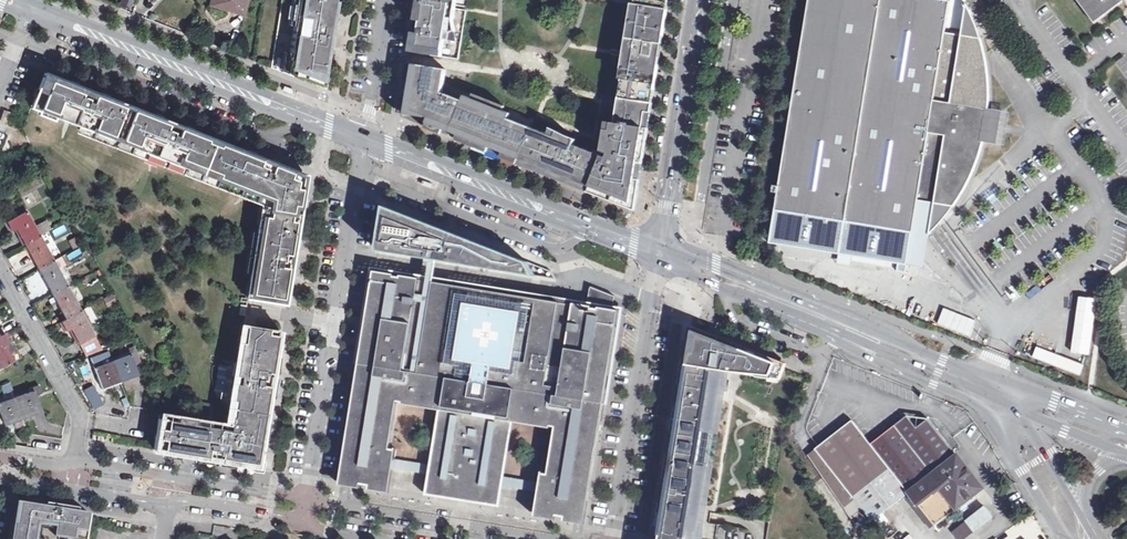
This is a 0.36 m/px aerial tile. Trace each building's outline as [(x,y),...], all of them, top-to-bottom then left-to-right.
[(120,6),(130,9),(133,0),(122,0),(120,6)] [(244,7),(246,0),(211,0),(210,5),(222,9),(225,1),(244,7)] [(323,89),(338,0),(282,0),(270,68),(323,89)] [(439,58),(442,42),(443,33),(449,35),(456,0),(418,0),(410,53),(439,58)] [(617,98),(653,103),(670,0),(634,0),(617,98)] [(913,233),(914,228),(918,201),(928,203),(934,204),(954,207),(959,199),(963,192),(967,185),(971,178),(975,170),(978,162),(980,154),(983,147),(984,142),(989,109),(990,100),(990,91),(990,83),(989,75),(988,67),(985,50),(983,43),(981,38),(962,35),(946,32),(948,18),(951,0),(948,0),(809,0),(775,210),(913,233)] [(1095,21),(1122,0),(1079,0),(1095,21)] [(242,14),(244,7),(225,1),(222,9),(242,14)] [(967,3),(962,35),(981,38),(967,3)] [(408,65),(400,114),(424,118),(433,120),(434,116),(449,122),(445,132),(453,135),(452,138),(636,210),(653,103),(617,98),(611,128),(603,126),(597,155),(604,158),(603,162),(570,149),(572,143),(564,140),(562,145),(497,118),(467,106),(456,101),(456,99),(456,97),(453,95),(450,96),(448,98),(439,94),(440,90),(438,81),(434,75),(429,70),(423,67),(408,65)] [(265,199),(248,299),(249,299),(283,305),(304,176),(45,75),(32,108),(265,199)] [(471,97),(467,106),(497,118),(501,109),(471,97)] [(1003,111),(989,109),(984,142),(997,144),(1000,129),(1003,111)] [(11,113),(5,110),(1,121),(7,123),(11,113)] [(433,120),(424,118),(423,123),(438,129),(437,132),(452,138),(453,135),(445,132),(449,122),(434,116),(433,120)] [(593,286),(386,204),(353,412),(364,414),(354,475),(343,473),(342,480),(587,519),(588,512),(575,510),(585,450),(597,452),(621,297),(593,286)] [(934,204),(929,235),(941,221),(954,207),(934,204)] [(16,230),(24,244),(40,236),(51,229),(46,220),(35,226),(26,210),(6,222),(12,232),(16,230)] [(51,230),(54,239),(67,234),(64,226),(51,230)] [(24,244),(38,269),(54,260),(40,236),(24,244)] [(43,278),(52,294),(68,285),(73,283),(68,275),(70,274),(65,265),(58,269),(54,260),(38,269),(39,272),(35,274),(39,280),(43,278)] [(1077,307),(1094,313),(1102,289),(1086,283),(1077,307)] [(57,303),(65,319),(81,310),(68,285),(52,294),(53,296),(49,299),(52,306),(57,303)] [(112,293),(101,299),(106,307),(116,302),(112,293)] [(81,310),(65,319),(61,321),(66,331),(71,328),(79,343),(95,335),(81,310)] [(1091,333),(1094,325),(1078,318),(1075,325),(1091,333)] [(225,410),(268,418),(281,333),(239,326),(225,410)] [(666,533),(698,334),(779,366),(785,368),(787,363),(692,326),(658,538),(686,538),(686,537),(666,533)] [(0,335),(0,368),(13,361),(5,345),(13,341),(8,331),(0,335)] [(779,366),(698,334),(666,533),(686,537),(693,494),(699,495),(720,369),(774,378),(779,366)] [(102,348),(95,335),(79,343),(86,354),(102,348)] [(1074,343),(1088,349),(1091,343),(1077,336),(1074,343)] [(5,345),(13,361),(21,357),(13,341),(5,345)] [(128,349),(129,351),(134,363),(139,361),(134,347),(128,349)] [(138,375),(134,363),(129,351),(111,357),(120,381),(138,375)] [(120,381),(111,357),(93,363),(102,388),(120,381)] [(785,368),(779,366),(774,378),(781,379),(785,368)] [(30,392),(15,398),(23,419),(41,411),(35,396),(41,394),(38,386),(29,389),(30,392)] [(94,392),(88,395),(94,408),(100,405),(94,392)] [(23,419),(15,398),(0,404),(0,411),(5,425),(23,419)] [(268,418),(225,410),(223,424),(158,414),(153,449),(256,467),(268,418)] [(364,414),(353,412),(343,473),(354,475),(364,414)] [(874,520),(911,491),(957,455),(929,418),(918,428),(908,415),(872,443),(853,419),(809,453),(860,526),(871,517),(874,520)] [(597,452),(585,450),(575,510),(588,512),(597,452)] [(984,488),(957,455),(911,491),(937,525),(984,488)] [(985,506),(967,520),(975,531),(994,517),(985,506)] [(93,519),(25,507),(24,513),(21,513),(19,528),(16,527),(14,538),(38,538),(41,525),(61,528),(59,538),(61,538),(89,538),(93,519)] [(975,531),(967,520),(955,529),(962,538),(964,538),(975,531)]
